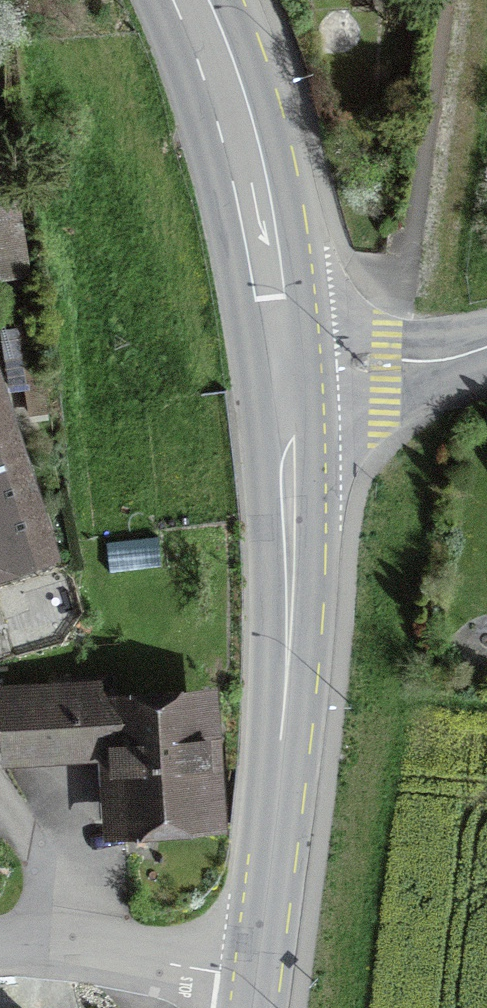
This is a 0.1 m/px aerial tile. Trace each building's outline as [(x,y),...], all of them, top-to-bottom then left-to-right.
[(22,264),(14,202),(0,204),(0,267),(22,264)] [(32,547),(0,447),(0,558),(32,547)] [(124,818),(206,813),(199,703),(103,709),(102,695),(0,702),(0,708),(3,754),(119,747),(124,818)]
